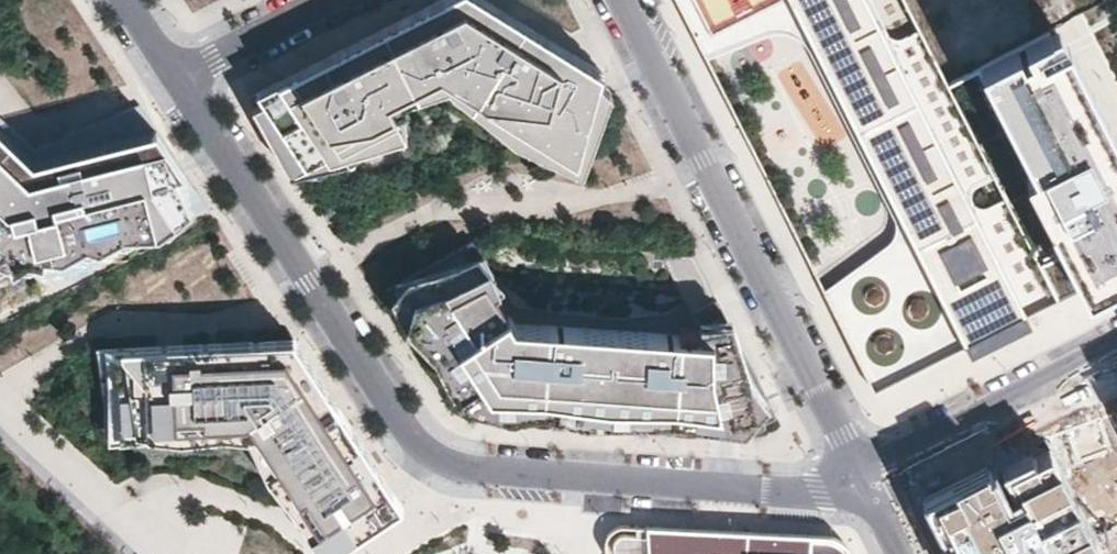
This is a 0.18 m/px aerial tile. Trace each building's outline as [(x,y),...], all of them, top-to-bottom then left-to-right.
[(606,78),(482,0),(452,0),(251,93),(302,172),(329,160),(351,162),(370,161),(389,150),(409,136),(401,104),(449,81),(580,165),(606,78)] [(1032,316),(1064,300),(952,81),(911,0),(681,0),(709,54),(748,36),(773,28),(788,25),(808,27),(904,218),(899,232),(874,254),(820,291),(873,393),(968,345),(974,358),(1038,326),(1032,316)] [(1083,292),(1116,275),(1116,151),(1053,26),(976,66),(1030,171),(1022,175),(1083,292)] [(144,100),(95,121),(38,144),(4,112),(0,108),(0,244),(14,257),(29,251),(34,261),(47,278),(71,280),(91,271),(128,229),(212,205),(144,100)] [(411,266),(395,288),(452,385),(500,402),(551,398),(613,408),(695,412),(742,419),(764,393),(744,361),(738,332),(516,320),(473,249),(411,266)] [(332,549),(404,502),(359,433),(319,371),(296,335),(199,339),(92,344),(95,360),(73,378),(145,459),(271,455),(332,549)] [(921,500),(948,553),(1100,553),(1047,449),(997,474),(993,465),(921,500)] [(630,526),(618,528),(611,535),(607,542),(607,551),(609,553),(844,553),(842,552),(836,547),(827,544),(645,528),(630,526)]
